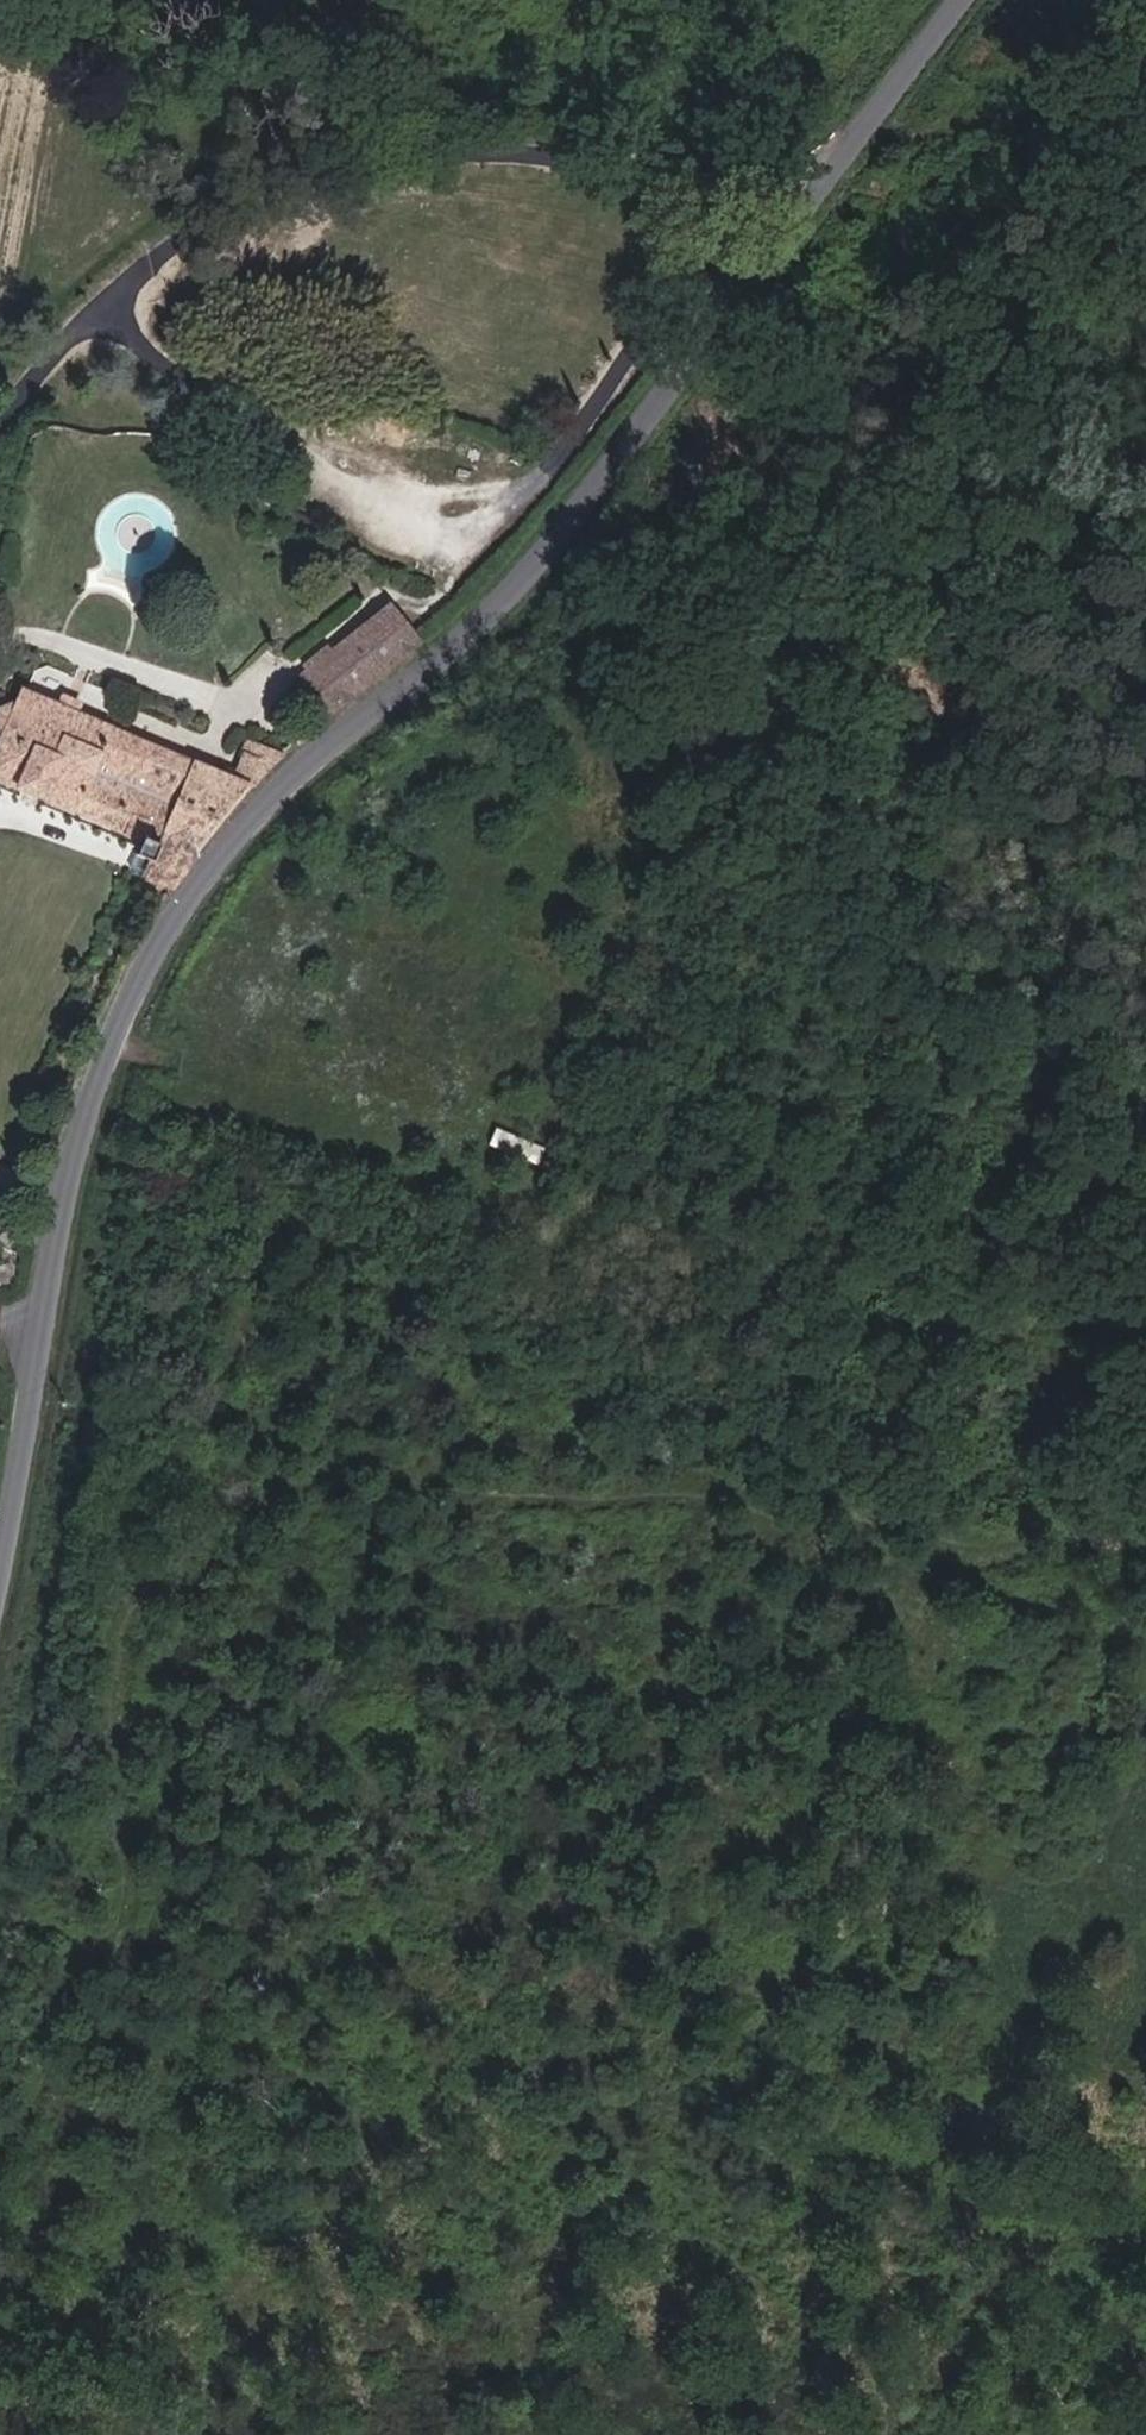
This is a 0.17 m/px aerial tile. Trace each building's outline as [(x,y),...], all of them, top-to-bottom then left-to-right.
[(343,710),(423,644),(431,638),(399,599),(327,658),(328,659),(312,673),(343,710)] [(233,769),(23,691),(16,708),(13,706),(2,711),(0,716),(0,733),(0,734),(4,736),(0,744),(0,781),(150,846),(146,854),(156,858),(149,874),(186,892),(214,849),(298,755),(253,741),(233,769)]
